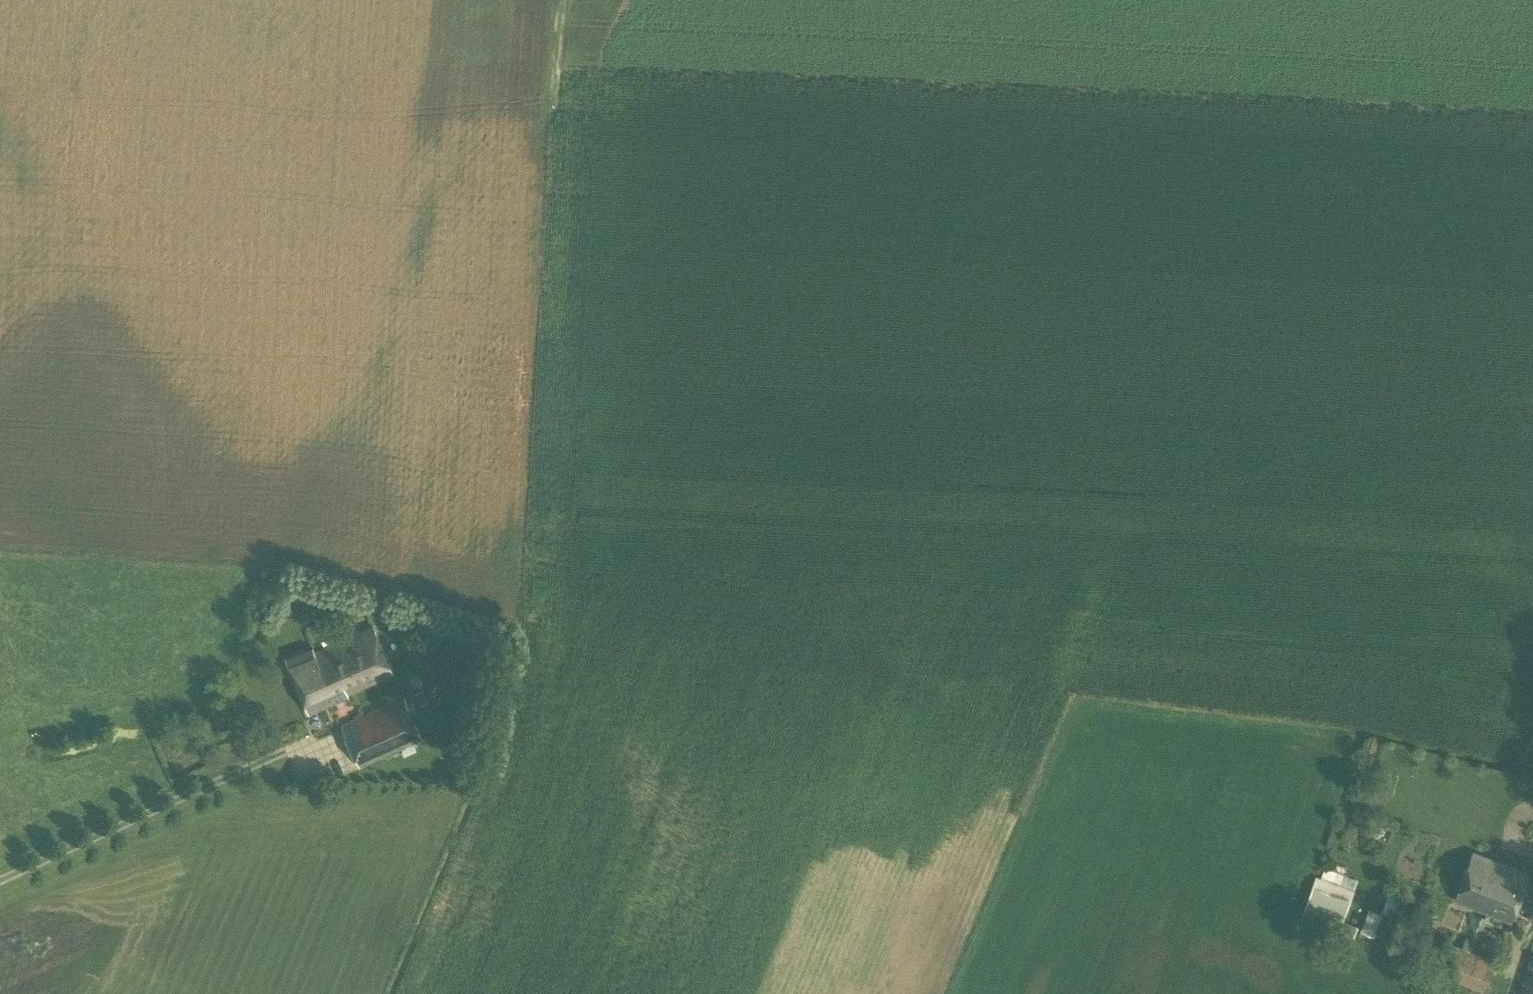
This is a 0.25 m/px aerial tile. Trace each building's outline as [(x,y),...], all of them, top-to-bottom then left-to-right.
[(393,673),(373,627),(315,652),(313,647),(287,658),(310,712),(333,702),(349,695),(348,693),(393,673)] [(424,689),(415,693),(419,704),(428,701),(424,689)] [(361,765),(422,738),(403,696),(343,723),(361,765)] [(1511,921),(1529,874),(1474,852),(1456,899),(1511,921)] [(1353,937),(1357,925),(1343,920),(1354,889),(1316,876),(1301,919),(1353,937)] [(1401,917),(1407,897),(1389,891),(1382,912),(1401,917)] [(1375,937),(1383,913),(1369,908),(1361,931),(1375,937)] [(1470,950),(1474,940),(1466,937),(1462,947),(1455,945),(1444,974),(1484,989),(1495,959),(1470,950)] [(1531,954),(1519,993),(1532,993),(1532,955),(1531,954)]
